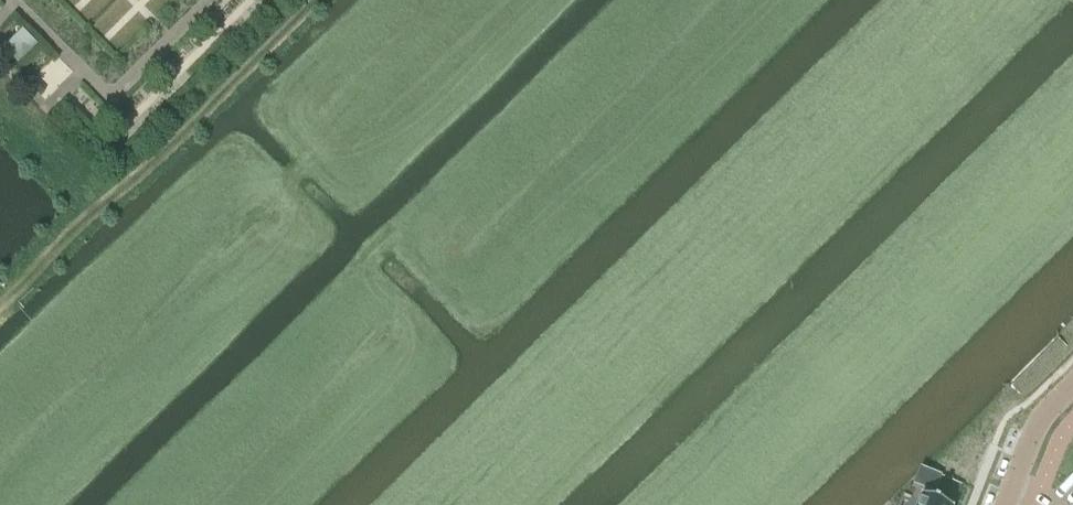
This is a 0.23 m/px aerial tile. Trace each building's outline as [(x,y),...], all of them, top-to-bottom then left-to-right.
[(940,478),(920,471),(914,487),(934,494),(940,478)]
